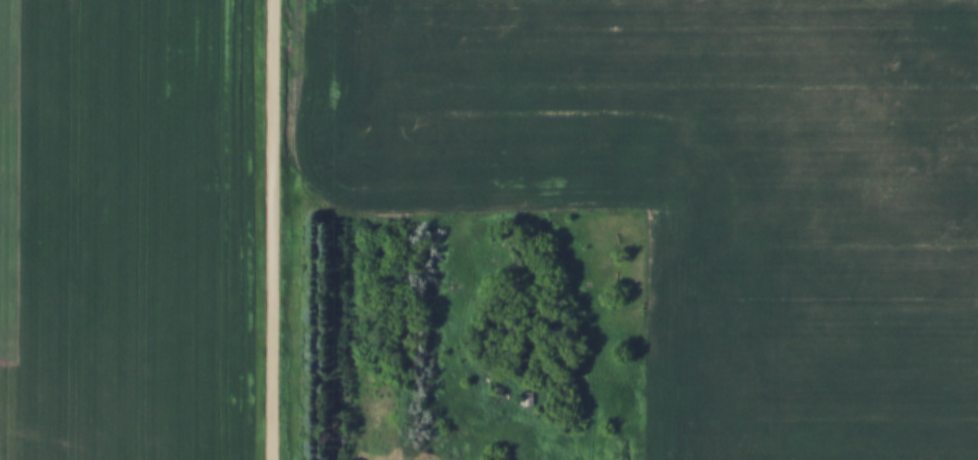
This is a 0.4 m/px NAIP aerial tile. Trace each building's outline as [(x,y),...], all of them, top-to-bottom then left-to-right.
[(485,450),(485,459),(509,459),(509,450),(485,450)]
